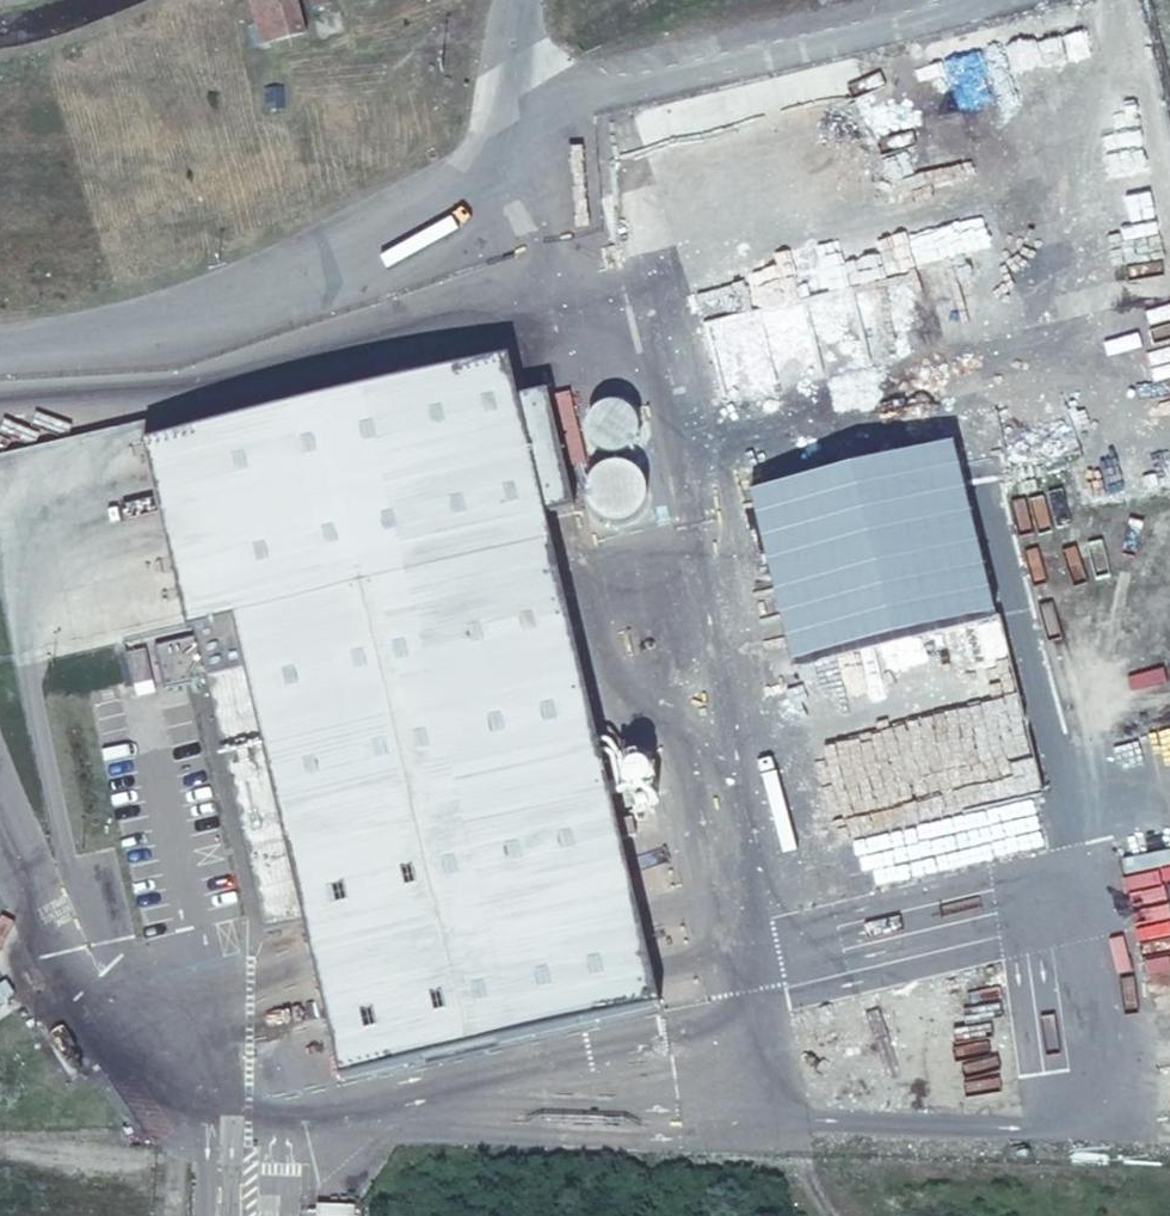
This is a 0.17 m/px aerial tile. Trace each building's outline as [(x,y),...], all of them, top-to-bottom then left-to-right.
[(261,48),(308,36),(299,0),(248,0),(261,48)] [(312,15),(318,39),(347,32),(341,8),(312,15)] [(517,403),(508,363),(146,447),(190,638),(149,648),(159,691),(200,682),(259,936),(306,925),(342,1079),(657,1006),(544,519),(517,403)] [(546,397),(517,403),(544,519),(573,512),(546,397)] [(950,445),(748,496),(792,669),(994,619),(950,445)] [(632,455),(590,465),(602,513),(644,502),(632,455)] [(827,751),(835,777),(912,752),(903,726),(827,751)]
